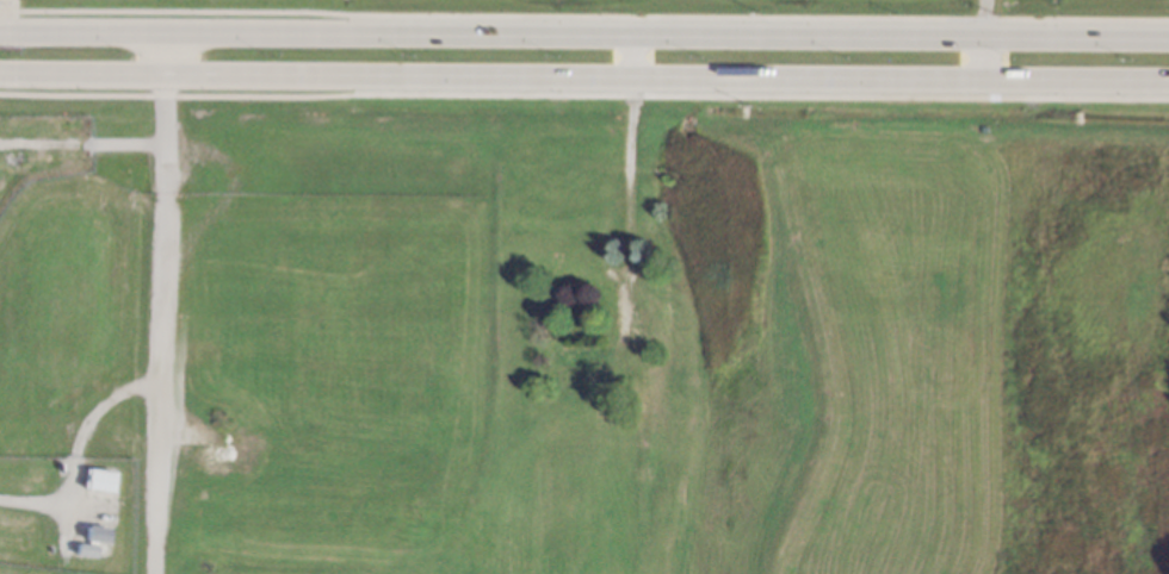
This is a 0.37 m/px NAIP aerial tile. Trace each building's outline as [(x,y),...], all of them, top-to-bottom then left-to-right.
[(115,470),(112,492),(84,488),(87,467),(115,470)] [(107,526),(106,541),(85,539),(86,524),(107,526)] [(95,544),(93,555),(74,553),(76,542),(95,544)]
